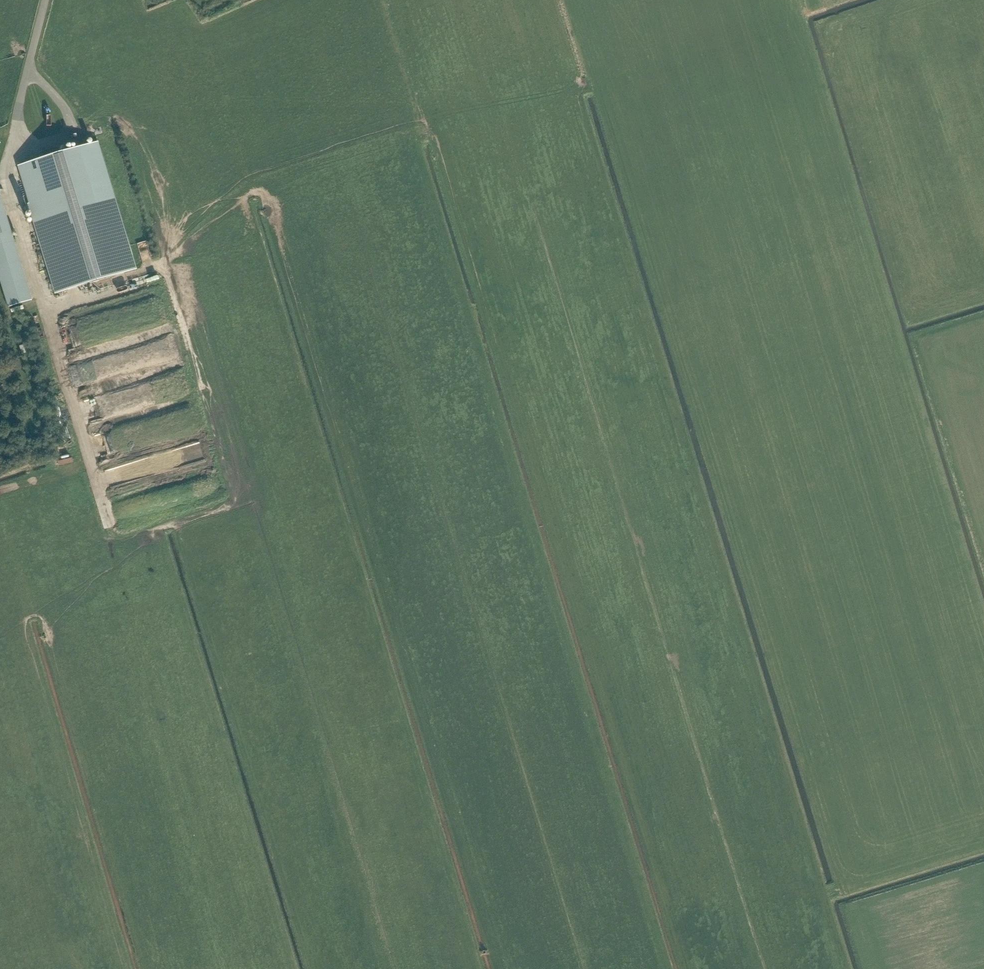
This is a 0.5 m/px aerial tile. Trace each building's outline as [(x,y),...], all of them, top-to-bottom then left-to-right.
[(43,159),(18,166),(56,293),(135,270),(97,143),(60,154),(58,147),(41,152),(43,159)] [(12,237),(0,197),(0,241),(12,237)] [(12,237),(0,241),(0,282),(8,308),(31,301),(12,237)]
